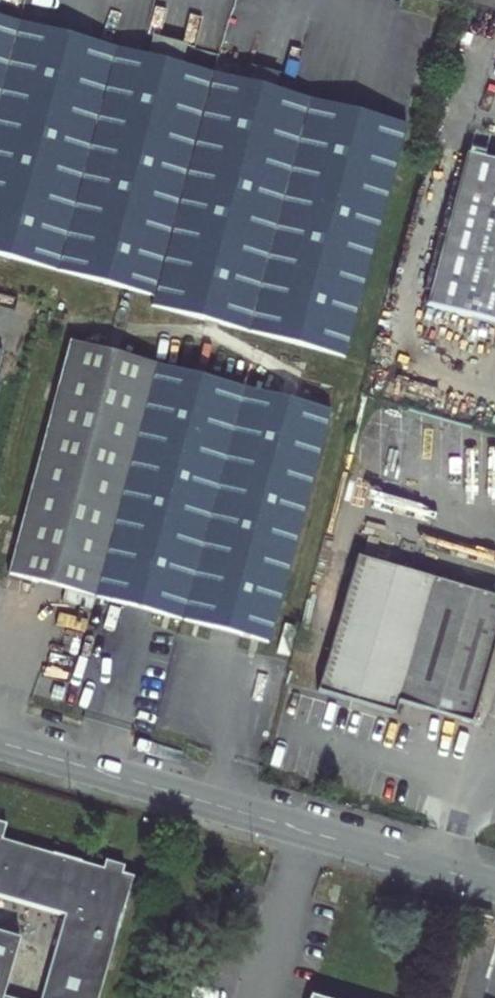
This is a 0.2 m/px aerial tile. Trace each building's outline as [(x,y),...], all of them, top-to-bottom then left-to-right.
[(150,295),(148,307),(339,359),(399,125),(0,13),(0,255),(150,295)] [(468,156),(427,308),(494,326),(494,163),(468,156)] [(320,424),(232,399),(146,375),(62,351),(1,582),(84,606),(257,655),(320,424)] [(357,558),(329,696),(368,707),(404,572),(357,558)] [(404,572),(368,707),(396,716),(399,704),(474,726),(494,654),(494,598),(404,572)] [(107,856),(105,863),(3,835),(6,823),(0,821),(0,897),(65,916),(41,997),(100,997),(136,872),(125,869),(126,862),(107,856)] [(0,929),(0,997),(24,997),(7,993),(22,936),(0,929)]
